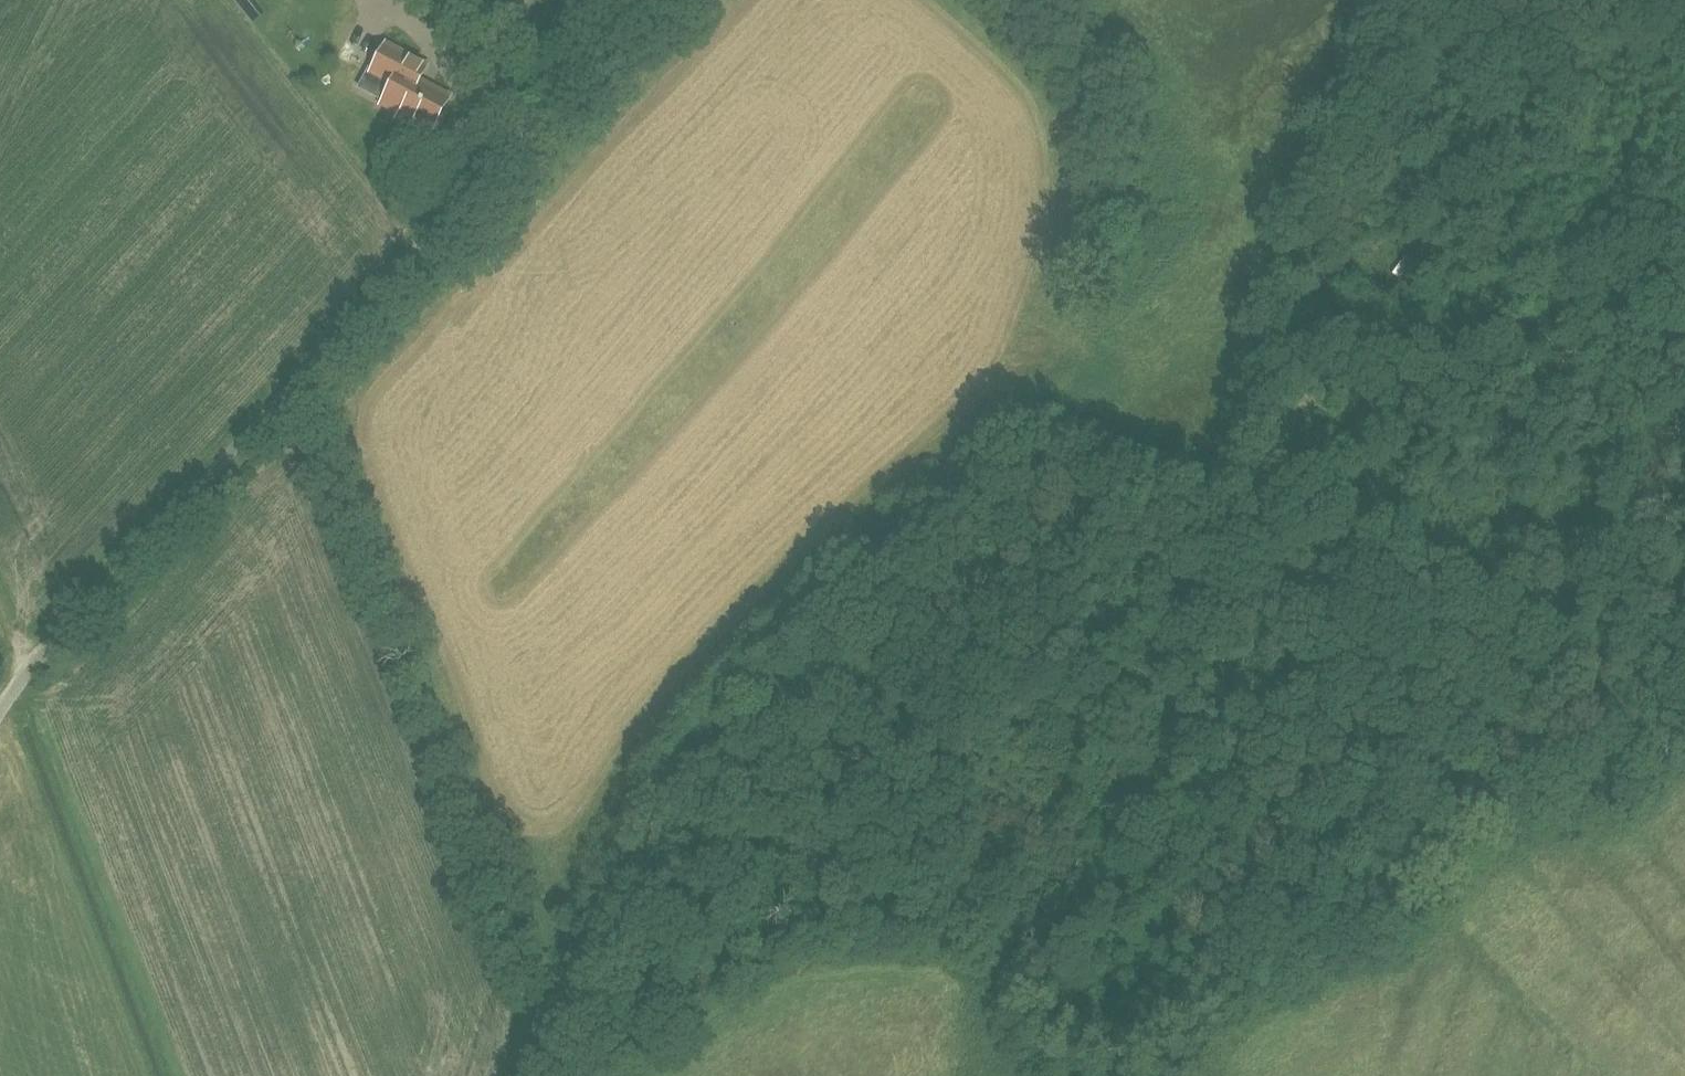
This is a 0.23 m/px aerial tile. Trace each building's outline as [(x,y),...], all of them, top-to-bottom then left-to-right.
[(399,115),(412,123),(430,132),(437,120),(442,110),(449,97),(418,81),(426,67),(386,45),(371,72),(370,73),(392,84),(383,101),(380,106),(399,115)]
